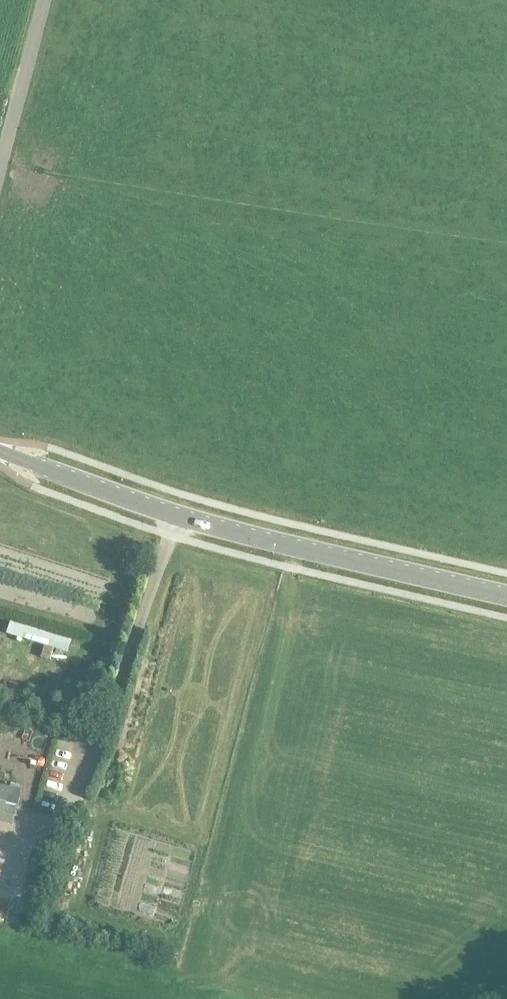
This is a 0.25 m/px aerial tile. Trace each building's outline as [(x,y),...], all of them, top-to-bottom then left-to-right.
[(13,826),(22,789),(0,784),(0,823),(13,826)]
